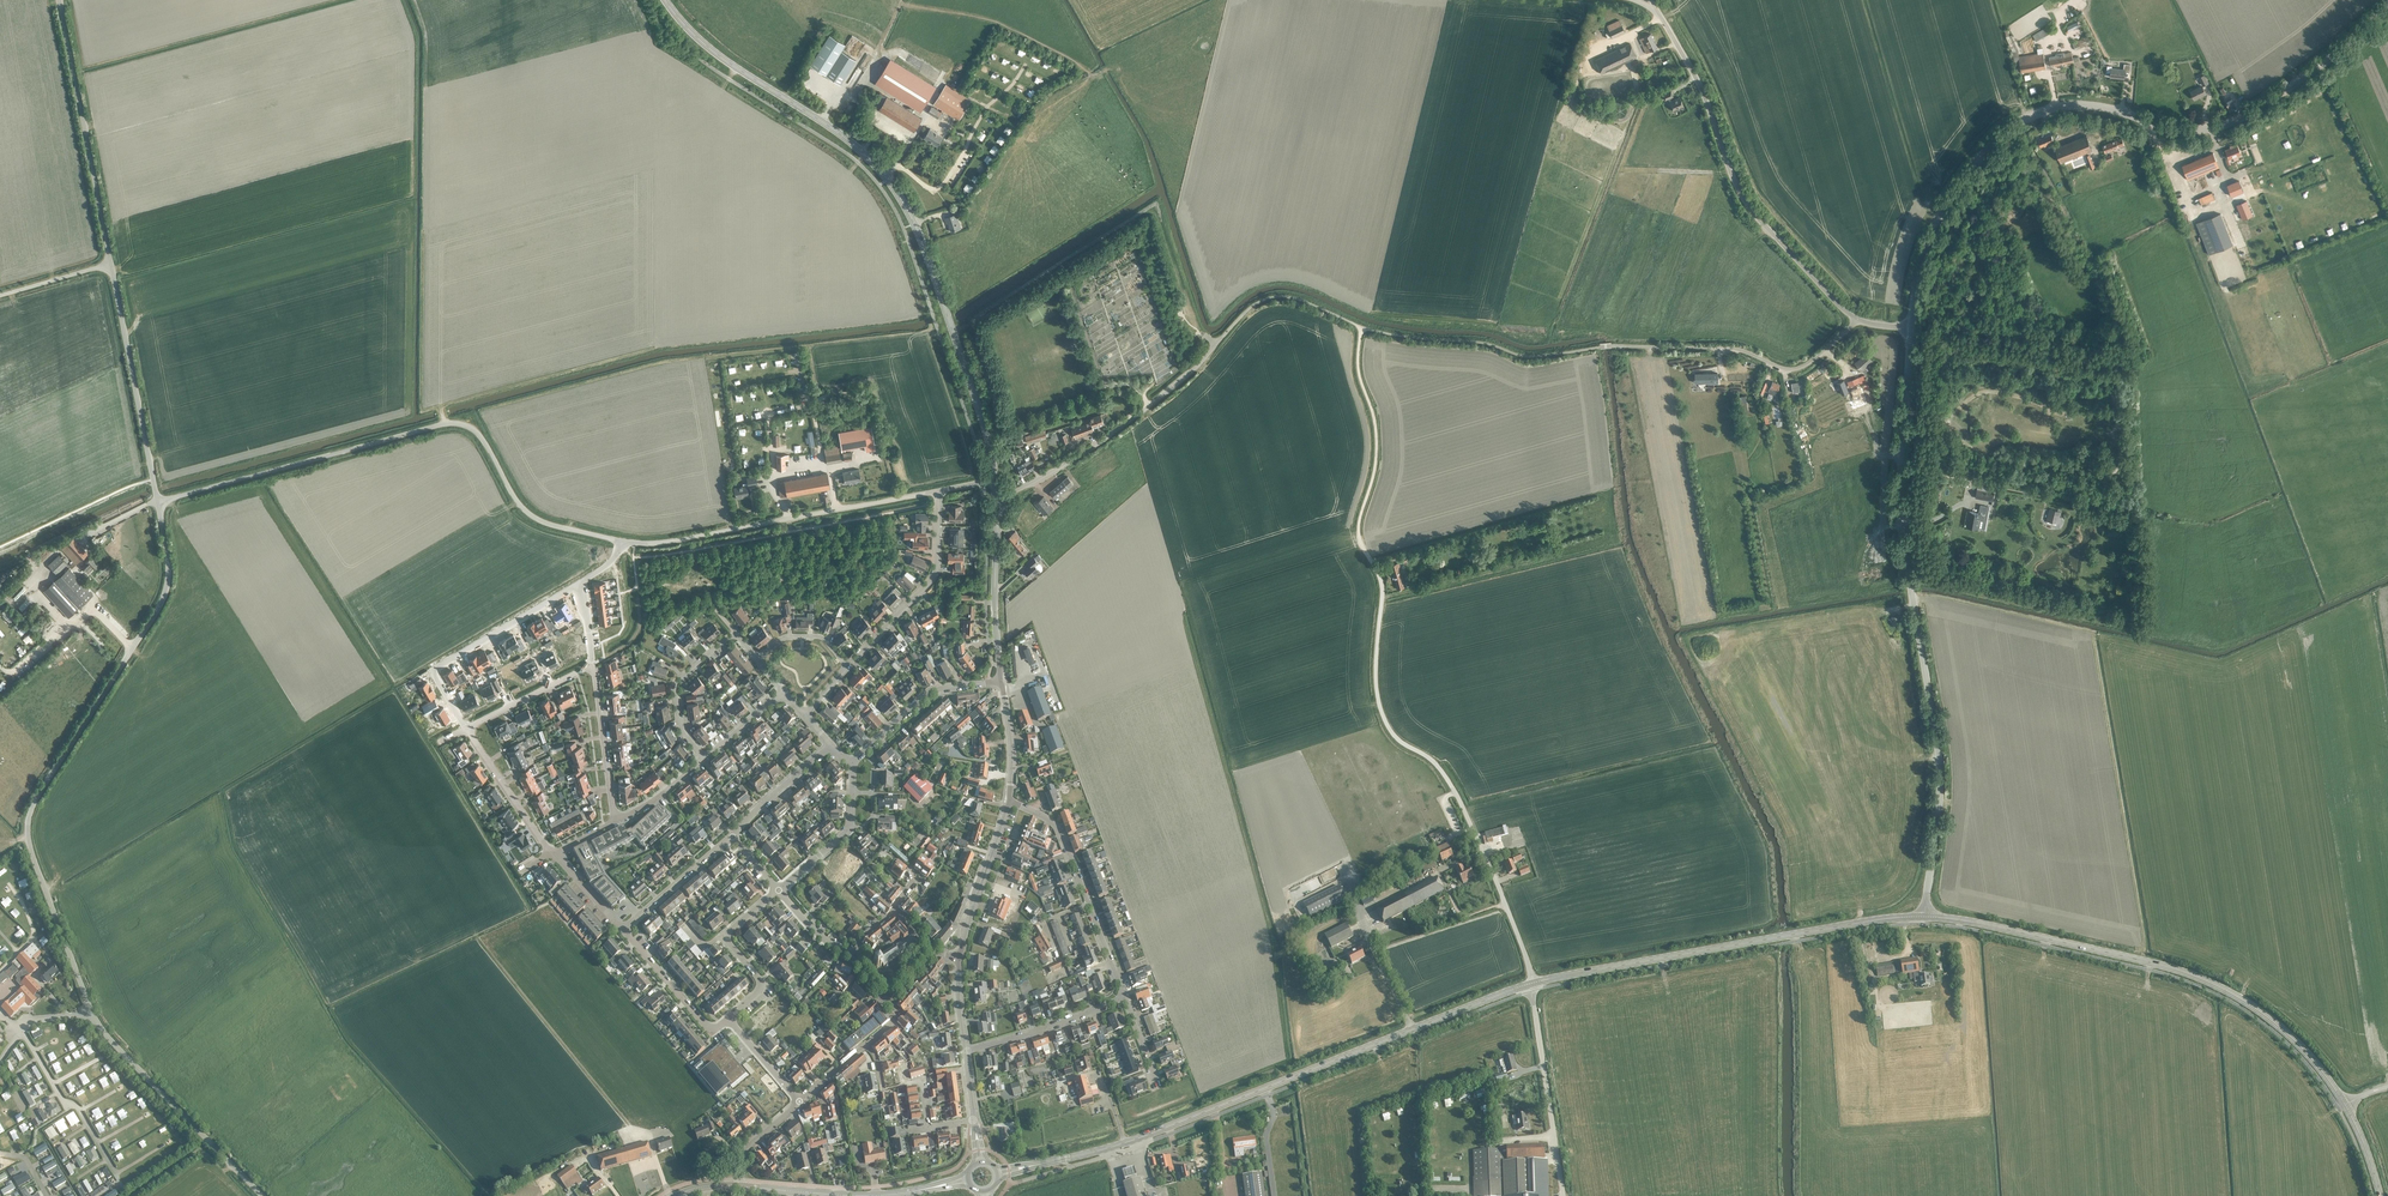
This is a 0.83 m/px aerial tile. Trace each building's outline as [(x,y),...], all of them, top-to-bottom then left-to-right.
[(1608,26),(1610,31),(1613,38),(1625,32),(1619,21),(1608,26)] [(2070,32),(2080,27),(2077,21),(2067,26),(2070,32)] [(2036,40),(2050,32),(2047,27),(2033,35),(2036,40)] [(1651,33),(1639,39),(1646,53),(1657,48),(1651,33)] [(810,65),(826,76),(841,51),(845,45),(829,35),(810,65)] [(2076,50),(2092,42),(2088,35),(2072,43),(2076,50)] [(860,45),(859,45),(859,44),(859,43),(858,43),(857,42),(856,42),(855,41),(854,41),(853,41),(852,41),(852,42),(851,42),(850,42),(850,43),(849,43),(849,44),(848,45),(848,46),(848,47),(848,48),(848,49),(848,50),(849,51),(849,52),(850,52),(851,53),(852,53),(853,53),(854,54),(855,53),(856,53),(857,53),(858,52),(859,51),(859,50),(860,50),(860,49),(860,48),(860,47),(860,46),(860,45)] [(1630,43),(1595,60),(1602,74),(1637,57),(1630,43)] [(2018,72),(2046,68),(2042,47),(2041,47),(2041,45),(2038,45),(2038,48),(2037,48),(2038,53),(2014,57),(2016,69),(2017,68),(2018,72)] [(840,85),(856,60),(841,51),(826,76),(840,85)] [(2051,66),(2080,59),(2079,56),(2073,57),(2072,51),(2064,53),(2064,52),(2056,54),(2057,55),(2049,57),(2051,66)] [(890,60),(876,83),(921,111),(936,88),(890,60)] [(2130,72),(2131,64),(2124,63),(2123,69),(2112,67),(2111,76),(2124,78),(2125,71),(2130,72)] [(2203,85),(2208,83),(2204,75),(2200,77),(2203,85)] [(971,100),(946,84),(934,104),(959,120),(971,100)] [(2194,99),(2206,94),(2202,86),(2190,91),(2194,99)] [(1668,99),(1674,111),(1684,107),(1680,97),(1672,100),(1671,97),(1673,97),(1671,91),(1662,94),(1665,100),(1668,99)] [(914,131),(922,118),(881,92),(876,100),(878,101),(874,106),(914,131)] [(2228,107),(2236,103),(2231,94),(2224,98),(2228,107)] [(932,106),(928,112),(940,120),(944,114),(932,106)] [(930,128),(924,137),(938,146),(944,137),(930,128)] [(2044,145),(2047,144),(2054,141),(2051,135),(2038,140),(2040,147),(2044,145)] [(2061,162),(2092,150),(2086,135),(2055,148),(2061,162)] [(2103,144),(2106,152),(2125,145),(2122,137),(2103,144)] [(2221,149),(2225,158),(2240,152),(2238,148),(2236,149),(2233,144),(2221,149)] [(2254,156),(2260,154),(2257,146),(2251,148),(2254,156)] [(2213,153),(2182,165),(2188,180),(2219,167),(2213,153)] [(2232,196),(2243,192),(2239,180),(2227,185),(2232,196)] [(2213,192),(2199,198),(2202,205),(2216,199),(2213,192)] [(2237,205),(2243,220),(2253,215),(2247,201),(2237,205)] [(2001,218),(2016,209),(2014,205),(1998,214),(1999,216),(1996,218),(2002,228),(2006,226),(2001,218)] [(961,228),(956,214),(945,218),(947,223),(949,222),(952,231),(961,228)] [(2196,223),(2209,254),(2233,245),(2220,214),(2196,223)] [(1968,252),(1975,243),(1968,238),(1963,244),(1965,245),(1963,249),(1968,252)] [(1862,370),(1873,361),(1866,353),(1855,362),(1862,370)] [(1718,373),(1698,373),(1698,383),(1718,383),(1718,373)] [(1856,401),(1866,397),(1861,384),(1867,381),(1864,375),(1848,381),(1856,401)] [(1796,376),(1789,378),(1791,387),(1798,386),(1796,381),(1797,380),(1796,376)] [(1844,378),(1838,381),(1842,391),(1848,388),(1844,378)] [(1766,382),(1762,380),(1758,391),(1762,392),(1766,382)] [(1775,396),(1775,394),(1780,385),(1773,382),(1770,388),(1768,393),(1775,396)] [(1745,395),(1739,396),(1741,410),(1747,409),(1745,395)] [(1094,427),(1104,423),(1101,414),(1090,418),(1085,420),(1085,423),(1072,428),(1076,438),(1095,431),(1094,427)] [(864,446),(865,451),(875,450),(874,444),(871,426),(838,432),(841,450),(864,446)] [(1026,440),(1027,443),(1046,437),(1045,433),(1026,440)] [(828,463),(841,460),(839,446),(825,448),(828,463)] [(1034,448),(1028,450),(1033,459),(1038,457),(1034,448)] [(776,455),(777,470),(785,469),(785,460),(789,460),(789,454),(776,455)] [(1017,470),(1021,476),(1036,468),(1031,459),(1025,462),(1025,463),(1018,466),(1019,469),(1017,470)] [(859,469),(850,470),(852,480),(854,479),(854,482),(861,481),(859,469)] [(852,480),(850,470),(843,472),(843,474),(835,475),(836,479),(844,478),(845,484),(854,482),(854,479),(852,480)] [(781,497),(830,488),(827,473),(778,482),(781,497)] [(743,483),(744,486),(734,487),(736,498),(742,497),(741,496),(749,494),(747,486),(758,484),(756,476),(747,477),(748,482),(743,483)] [(1056,498),(1074,483),(1069,476),(1050,491),(1056,498)] [(1992,501),(1994,493),(1977,490),(1976,498),(1992,501)] [(1053,507),(1044,497),(1035,503),(1044,514),(1053,507)] [(1970,511),(1967,526),(1978,528),(1980,519),(1986,521),(1989,507),(1980,505),(1979,513),(1970,511)] [(961,512),(961,506),(951,506),(951,512),(949,512),(949,522),(961,522),(961,512)] [(2050,509),(2047,520),(2057,523),(2060,512),(2050,509)] [(927,513),(915,513),(915,523),(916,523),(916,530),(925,530),(925,523),(927,523),(927,513)] [(959,529),(950,529),(950,540),(949,540),(949,546),(964,546),(964,533),(959,533),(959,529)] [(913,548),(927,548),(927,537),(918,537),(918,536),(925,536),(925,533),(918,533),(918,532),(904,532),(904,538),(913,539),(913,548)] [(1022,555),(1027,552),(1017,540),(1020,538),(1015,532),(1008,538),(1022,555)] [(1479,535),(1466,539),(1469,546),(1477,543),(1478,548),(1483,546),(1479,535)] [(72,568),(88,553),(73,537),(62,548),(74,561),(69,565),(71,567),(72,568)] [(963,553),(949,553),(949,562),(954,562),(954,566),(953,566),(953,573),(965,573),(965,566),(963,566),(963,553)] [(60,555),(49,565),(57,574),(68,564),(60,555)] [(923,570),(927,561),(914,556),(910,564),(923,570)] [(93,569),(99,565),(91,557),(86,561),(89,564),(84,568),(89,573),(93,569)] [(1031,577),(1039,570),(1041,572),(1043,570),(1043,567),(1039,563),(1040,563),(1035,557),(1029,562),(1031,565),(1025,570),(1031,577)] [(1404,585),(1406,585),(1405,582),(1403,582),(1397,563),(1391,565),(1398,589),(1405,587),(1404,585)] [(79,607),(93,594),(69,568),(54,581),(79,607)] [(907,590),(914,584),(911,581),(915,577),(907,571),(901,577),(900,576),(897,580),(907,590)] [(54,581),(44,590),(69,616),(79,607),(54,581)] [(605,583),(594,584),(595,592),(606,591),(605,583)] [(873,592),(878,587),(874,583),(869,588),(873,592)] [(892,606),(900,598),(898,596),(901,593),(895,587),(888,595),(890,597),(886,600),(892,606)] [(606,591),(595,592),(596,600),(607,599),(606,591)] [(607,599),(596,600),(597,609),(608,607),(607,599)] [(869,614),(876,621),(882,615),(883,616),(886,612),(884,610),(887,606),(880,599),(876,603),(878,605),(869,614)] [(785,616),(787,622),(788,623),(791,622),(787,602),(783,603),(785,616)] [(560,612),(554,615),(559,623),(573,615),(566,603),(557,608),(560,612)] [(974,617),(975,605),(966,604),(965,611),(969,611),(968,617),(974,617)] [(608,607),(597,609),(598,617),(609,615),(608,607)] [(740,624),(748,617),(739,607),(732,613),(738,620),(737,621),(740,624)] [(939,616),(935,608),(930,611),(919,617),(923,626),(935,620),(934,618),(939,616)] [(812,624),(812,620),(812,612),(807,612),(807,620),(796,619),(796,629),(808,629),(808,624),(812,624)] [(760,614),(755,617),(757,621),(759,620),(761,624),(765,622),(760,614)] [(836,616),(831,614),(829,619),(823,617),(819,627),(828,631),(831,624),(836,626),(839,618),(836,616)] [(609,615),(598,617),(599,625),(610,624),(609,615)] [(784,623),(787,622),(785,616),(773,621),(775,626),(776,626),(778,631),(786,629),(784,623)] [(541,632),(546,629),(548,632),(556,628),(552,621),(549,622),(547,618),(544,620),(542,617),(534,621),(541,632)] [(857,632),(857,633),(861,638),(868,631),(867,630),(871,626),(863,618),(853,629),(857,632)] [(910,636),(918,632),(912,620),(904,625),(910,636)] [(970,633),(973,633),(974,621),(964,620),(963,637),(970,637),(970,633)] [(525,636),(530,643),(537,639),(535,635),(541,632),(534,621),(527,626),(529,629),(525,631),(528,635),(525,636)] [(713,636),(720,631),(714,624),(705,631),(703,628),(698,632),(704,640),(707,638),(710,640),(714,637),(713,636)] [(697,634),(692,627),(691,626),(683,633),(685,636),(691,643),(696,639),(694,636),(697,634)] [(840,647),(849,640),(844,634),(848,630),(844,626),(835,633),(838,636),(834,639),(840,647)] [(759,646),(770,637),(762,628),(751,637),(759,646)] [(894,632),(889,638),(896,645),(899,642),(904,647),(908,644),(901,634),(899,632),(896,635),(894,632)] [(927,641),(922,632),(918,634),(922,643),(927,641)] [(513,634),(506,638),(512,649),(517,646),(520,651),(526,647),(521,639),(517,641),(513,634)] [(673,659),(678,651),(671,647),(674,642),(662,635),(658,643),(664,646),(663,648),(665,649),(663,653),(673,659)] [(691,643),(685,636),(680,640),(679,638),(676,641),(681,647),(684,645),(687,647),(691,643)] [(502,649),(498,651),(503,660),(508,657),(506,653),(512,649),(506,638),(499,642),(502,649)] [(896,645),(889,638),(884,643),(886,645),(884,648),(892,656),(897,652),(893,648),(896,645)] [(563,648),(562,649),(567,658),(581,651),(576,642),(567,646),(565,642),(561,644),(563,648)] [(958,652),(964,651),(963,643),(956,644),(956,648),(958,648),(958,652)] [(731,658),(740,651),(735,646),(727,653),(731,658)] [(875,669),(886,658),(877,649),(871,656),(872,657),(867,661),(875,669)] [(485,650),(477,655),(484,666),(497,659),(492,651),(487,654),(485,650)] [(731,658),(735,663),(744,656),(740,651),(731,658)] [(553,652),(540,659),(544,667),(549,665),(551,668),(559,664),(553,652)] [(964,666),(968,671),(976,665),(966,652),(959,657),(965,665),(964,666)] [(472,663),(466,666),(471,674),(484,666),(477,655),(470,659),(472,663)] [(735,663),(740,669),(748,661),(744,656),(735,663)] [(928,670),(933,668),(928,659),(924,661),(928,670)] [(527,668),(522,670),(527,680),(537,675),(535,672),(539,670),(534,660),(526,664),(527,668)] [(652,673),(665,677),(667,669),(660,667),(661,663),(653,660),(650,668),(654,669),(652,673)] [(944,660),(936,665),(942,677),(951,673),(944,660)] [(748,661),(740,669),(744,674),(753,667),(748,661)] [(715,678),(721,673),(713,664),(704,672),(710,679),(714,676),(715,678)] [(607,672),(605,673),(608,685),(618,683),(615,671),(617,670),(616,665),(606,668),(607,672)] [(922,684),(931,679),(925,667),(916,672),(922,684)] [(855,674),(849,680),(857,687),(858,688),(860,688),(862,686),(862,684),(861,683),(866,677),(868,679),(871,675),(864,669),(861,672),(858,670),(855,673),(855,674)] [(452,670),(444,674),(451,685),(458,680),(460,683),(467,679),(463,672),(456,676),(452,670)] [(721,676),(730,686),(734,683),(725,672),(721,676)] [(502,674),(497,677),(503,688),(509,685),(510,688),(519,684),(514,673),(504,678),(502,674)] [(655,683),(657,678),(646,674),(645,680),(655,683)] [(754,687),(762,681),(757,675),(754,677),(751,674),(743,681),(747,686),(750,683),(754,687)] [(420,677),(406,686),(410,693),(419,687),(427,699),(435,694),(433,690),(430,685),(430,686),(427,682),(423,684),(422,682),(423,681),(420,677)] [(694,682),(689,687),(694,693),(699,689),(701,692),(706,687),(704,685),(698,677),(693,681),(694,682)] [(493,683),(483,688),(489,700),(497,695),(496,692),(502,689),(496,678),(492,680),(493,683)] [(915,685),(909,679),(906,682),(908,684),(899,692),(905,699),(909,695),(909,694),(914,690),(912,688),(915,685)] [(762,681),(754,687),(757,691),(755,693),(758,698),(764,693),(762,690),(766,686),(762,681)] [(884,686),(887,690),(892,686),(888,682),(884,686)] [(653,695),(666,693),(664,684),(651,686),(653,695)] [(833,698),(840,705),(849,695),(852,698),(855,694),(848,687),(844,691),(841,688),(838,692),(833,698)] [(557,698),(562,708),(569,705),(568,702),(576,698),(571,688),(559,693),(561,696),(557,698)] [(1038,721),(1052,715),(1041,688),(1028,693),(1038,721)] [(606,695),(607,703),(620,702),(619,697),(625,697),(624,689),(613,690),(614,694),(606,695)] [(457,692),(460,699),(465,697),(461,690),(457,692)] [(965,695),(966,702),(971,702),(972,704),(975,703),(975,702),(976,702),(979,700),(978,694),(974,695),(974,694),(965,695)] [(461,701),(466,711),(479,704),(474,695),(461,701)] [(739,702),(736,704),(743,712),(748,708),(744,703),(746,701),(741,695),(736,699),(739,702)] [(966,702),(965,695),(956,696),(958,706),(961,705),(961,703),(966,702)] [(890,697),(880,706),(887,714),(893,708),(894,709),(897,706),(890,697)] [(688,711),(699,709),(698,706),(701,705),(701,703),(704,702),(703,698),(697,699),(695,699),(696,703),(687,704),(688,711)] [(554,711),(556,710),(553,703),(551,704),(548,699),(541,703),(545,712),(544,712),(539,714),(543,721),(547,718),(545,715),(546,714),(547,715),(554,711)] [(938,704),(945,711),(950,706),(944,699),(938,704)] [(982,708),(989,702),(987,699),(977,707),(978,708),(977,709),(976,708),(977,708),(975,706),(973,708),(975,711),(970,714),(973,718),(978,714),(982,719),(986,715),(980,708),(981,707),(982,708)] [(430,701),(422,706),(427,714),(434,710),(435,712),(442,724),(450,719),(443,707),(440,709),(435,700),(431,703),(430,701)] [(647,709),(654,708),(653,700),(646,702),(647,709)] [(617,714),(627,713),(626,705),(620,706),(620,702),(607,703),(608,711),(616,710),(617,714)] [(743,712),(736,704),(733,706),(731,703),(726,707),(731,714),(734,712),(738,716),(743,712)] [(933,709),(939,716),(945,711),(938,704),(933,709)] [(658,720),(669,718),(668,709),(667,705),(656,707),(657,714),(658,720)] [(845,716),(834,707),(834,706),(831,709),(826,705),(824,708),(824,707),(820,712),(831,722),(832,721),(834,718),(833,717),(836,714),(837,715),(844,721),(847,718),(845,716)] [(836,705),(834,707),(845,716),(846,715),(838,707),(838,706),(836,705)] [(728,713),(721,706),(718,708),(723,714),(717,719),(724,727),(730,722),(725,716),(728,713)] [(534,713),(531,715),(528,709),(523,712),(523,711),(520,713),(515,716),(519,724),(529,720),(531,724),(538,721),(534,713)] [(700,715),(699,709),(688,711),(689,717),(700,715)] [(779,717),(782,721),(791,714),(787,709),(780,715),(777,712),(771,718),(774,721),(779,717)] [(927,714),(933,721),(939,716),(933,709),(927,714)] [(871,710),(864,717),(874,727),(881,721),(871,710)] [(1022,730),(1032,726),(1027,712),(1018,716),(1021,724),(1020,725),(1022,730)] [(791,714),(782,721),(784,723),(783,724),(785,726),(781,729),(784,733),(791,727),(788,724),(795,719),(791,714)] [(922,719),(928,726),(933,721),(927,714),(922,719)] [(580,723),(578,716),(569,719),(569,720),(564,722),(566,730),(572,728),(574,734),(583,732),(581,726),(582,726),(580,723)] [(611,729),(622,728),(622,724),(625,724),(624,716),(613,717),(613,721),(612,721),(610,721),(609,722),(609,727),(610,727),(611,729)] [(961,721),(955,726),(959,730),(967,724),(970,728),(974,726),(967,718),(962,722),(961,721)] [(916,724),(922,731),(928,726),(922,719),(916,724)] [(989,719),(982,725),(990,734),(992,732),(993,732),(994,731),(997,728),(995,726),(989,719)] [(506,721),(495,727),(499,735),(508,731),(510,734),(517,730),(513,722),(508,724),(506,721)] [(693,732),(697,737),(706,730),(705,730),(709,727),(711,725),(712,724),(709,722),(703,727),(701,725),(693,732)] [(756,727),(762,734),(765,732),(766,734),(771,730),(766,724),(763,726),(761,723),(756,727)] [(922,731),(916,724),(910,730),(917,736),(922,731)] [(861,731),(856,725),(854,728),(857,732),(851,737),(858,745),(864,739),(859,734),(861,731)] [(660,739),(673,731),(669,726),(664,729),(662,726),(655,730),(660,739)] [(762,739),(759,736),(762,734),(756,727),(751,731),(752,733),(750,735),(757,744),(762,739)] [(1051,754),(1064,749),(1056,727),(1042,732),(1051,754)] [(622,728),(611,729),(611,732),(610,732),(611,737),(612,738),(614,738),(614,737),(616,737),(617,741),(627,739),(626,731),(623,732),(622,728)] [(706,730),(697,737),(702,742),(709,736),(711,738),(718,733),(715,730),(713,732),(711,730),(708,733),(706,730)] [(808,741),(812,738),(805,730),(801,734),(804,738),(794,746),(802,754),(806,750),(805,749),(811,744),(808,741)] [(660,739),(663,744),(665,748),(672,743),(671,740),(676,737),(673,731),(660,739)] [(952,743),(961,737),(956,731),(947,737),(952,743)] [(1025,749),(1023,749),(1024,753),(1025,753),(1025,754),(1028,754),(1029,754),(1030,753),(1030,755),(1034,754),(1034,753),(1034,747),(1038,747),(1037,739),(1036,739),(1035,734),(1028,735),(1028,740),(1029,740),(1029,743),(1024,743),(1025,749)] [(912,747),(916,743),(909,736),(907,739),(904,736),(895,744),(901,751),(910,744),(912,747)] [(985,738),(974,739),(975,758),(980,759),(988,758),(988,751),(989,751),(988,746),(985,747),(985,738)] [(737,743),(744,752),(749,748),(751,750),(754,748),(749,742),(746,745),(741,739),(737,743)] [(508,752),(507,753),(509,757),(511,756),(512,759),(520,755),(518,752),(526,747),(523,740),(514,744),(516,748),(508,752)] [(466,756),(472,752),(464,741),(453,748),(461,759),(458,761),(461,766),(470,760),(466,756)] [(573,758),(584,754),(582,746),(577,748),(575,742),(565,745),(568,754),(571,753),(573,758)] [(631,749),(630,742),(617,743),(617,747),(613,748),(614,756),(627,754),(626,749),(631,749)] [(676,754),(685,747),(681,742),(674,748),(672,745),(665,751),(668,754),(673,750),(676,754)] [(744,752),(737,743),(732,747),(736,753),(734,755),(740,763),(743,760),(739,756),(744,752)] [(787,767),(796,759),(792,755),(795,752),(789,745),(786,747),(787,749),(785,750),(788,753),(780,760),(787,767)] [(685,747),(676,754),(679,757),(677,759),(677,760),(678,761),(676,764),(678,766),(685,761),(682,758),(689,752),(685,747)] [(882,752),(889,760),(891,758),(895,761),(897,759),(898,761),(901,758),(895,751),(892,753),(887,748),(882,752)] [(889,760),(882,752),(876,757),(881,762),(877,765),(880,769),(884,769),(886,767),(883,765),(889,760)] [(584,754),(573,758),(575,763),(572,764),(574,770),(583,767),(582,763),(587,762),(584,754)] [(627,754),(614,756),(615,763),(619,763),(620,767),(633,765),(632,758),(628,759),(627,754)] [(512,759),(514,762),(512,763),(514,767),(516,766),(524,762),(526,766),(534,762),(530,755),(522,758),(520,755),(512,759)] [(722,755),(716,760),(723,768),(726,765),(730,768),(735,764),(730,758),(727,761),(722,755)] [(719,771),(723,768),(716,760),(710,765),(711,766),(708,769),(717,779),(723,775),(719,771)] [(757,763),(754,760),(748,765),(751,769),(757,763)] [(830,775),(838,768),(833,763),(831,761),(822,768),(824,771),(826,770),(830,775)] [(1050,775),(1053,774),(1051,767),(1049,767),(1048,765),(1046,761),(1038,764),(1040,768),(1036,769),(1039,778),(1044,776),(1044,777),(1049,775),(1050,776),(1051,776),(1050,775)] [(476,766),(473,762),(465,767),(468,772),(470,770),(475,778),(474,779),(477,784),(488,777),(486,775),(486,774),(483,769),(482,769),(479,764),(476,766)] [(763,768),(759,772),(767,781),(771,777),(773,779),(780,773),(772,764),(765,770),(763,768)] [(974,778),(979,778),(985,780),(988,765),(981,764),(980,772),(975,771),(974,778)] [(523,785),(534,779),(533,775),(538,773),(534,766),(525,770),(527,774),(520,777),(523,785)] [(838,768),(830,775),(834,779),(833,781),(835,783),(842,778),(839,775),(842,773),(838,768)] [(462,769),(455,773),(458,777),(465,772),(462,769)] [(646,792),(656,784),(656,783),(661,779),(655,771),(646,777),(647,778),(640,784),(646,792)] [(576,785),(588,781),(585,773),(578,776),(576,772),(567,775),(569,782),(574,781),(576,785)] [(702,772),(697,776),(704,784),(707,782),(709,784),(714,780),(709,774),(706,776),(702,772)] [(767,781),(759,772),(755,775),(757,777),(750,783),(751,784),(749,786),(752,789),(754,788),(758,792),(765,786),(763,784),(767,781)] [(892,779),(892,774),(879,773),(879,779),(881,779),(881,787),(891,788),(892,783),(890,782),(890,779),(892,779)] [(912,792),(910,794),(918,803),(929,793),(932,790),(923,781),(922,782),(916,775),(915,776),(912,773),(909,777),(911,779),(905,786),(912,792)] [(943,786),(947,778),(941,775),(937,784),(943,786)] [(704,784),(697,776),(692,780),(696,784),(694,787),(699,793),(704,789),(701,786),(704,784)] [(809,780),(816,788),(820,785),(823,789),(826,786),(821,780),(819,782),(813,776),(809,780)] [(978,782),(967,778),(965,784),(977,788),(978,782)] [(534,779),(523,785),(527,792),(534,788),(536,792),(545,787),(541,780),(536,783),(534,779)] [(809,780),(804,784),(806,787),(804,789),(812,798),(815,795),(812,792),(816,788),(809,780)] [(588,781),(576,785),(577,789),(572,790),(574,798),(584,795),(583,791),(590,788),(588,781)] [(620,803),(625,801),(625,800),(632,799),(632,798),(635,798),(634,788),(631,789),(630,783),(619,785),(620,790),(619,790),(620,798),(619,798),(620,803)] [(1046,795),(1052,812),(1062,808),(1056,791),(1053,784),(1047,786),(1049,794),(1046,795)] [(1028,801),(1037,797),(1033,788),(1030,789),(1028,785),(1022,787),(1028,801)] [(499,800),(502,798),(495,787),(492,789),(490,786),(482,791),(485,795),(487,793),(494,804),(493,804),(495,809),(502,804),(499,800)] [(675,795),(677,798),(677,799),(677,800),(678,801),(679,801),(680,801),(681,802),(687,797),(689,800),(694,796),(685,786),(675,795)] [(744,804),(749,800),(745,795),(748,793),(742,786),(738,789),(741,794),(734,800),(740,807),(743,803),(744,804)] [(799,788),(794,792),(801,800),(805,796),(806,798),(809,795),(812,798),(804,789),(801,791),(799,788)] [(983,799),(992,802),(994,794),(987,792),(987,790),(980,788),(977,798),(983,799)] [(535,806),(539,814),(549,809),(543,797),(545,796),(543,792),(533,796),(535,800),(532,802),(534,807),(535,806)] [(596,803),(593,797),(595,796),(593,792),(587,796),(592,805),(596,803)] [(792,806),(798,813),(801,810),(796,804),(801,800),(794,792),(789,797),(791,800),(789,802),(792,806)] [(831,801),(830,807),(841,807),(841,801),(837,801),(838,795),(829,795),(829,801),(831,801)] [(896,811),(897,796),(884,796),(884,800),(878,800),(878,810),(896,811)] [(706,803),(701,797),(697,800),(700,803),(697,805),(700,809),(706,803)] [(717,808),(727,819),(735,812),(731,807),(733,805),(728,799),(724,802),(727,806),(725,808),(723,806),(720,805),(717,808)] [(979,818),(982,805),(973,803),(974,801),(969,800),(963,806),(971,808),(970,816),(979,818)] [(577,824),(585,820),(578,808),(579,808),(577,803),(574,804),(577,809),(572,811),(570,807),(569,807),(577,824)] [(782,803),(776,808),(783,815),(786,813),(788,815),(791,813),(793,816),(798,813),(792,806),(788,809),(782,803)] [(578,808),(585,820),(596,815),(591,805),(587,807),(588,809),(584,811),(583,809),(580,811),(578,808)] [(571,828),(577,824),(569,807),(567,808),(569,812),(565,815),(563,811),(562,811),(571,828)] [(586,844),(573,850),(575,854),(576,856),(588,880),(590,882),(589,883),(600,895),(603,899),(606,902),(609,905),(611,908),(618,902),(622,898),(610,885),(604,878),(594,858),(633,838),(636,837),(641,842),(668,818),(658,807),(655,809),(651,813),(649,815),(645,819),(642,821),(638,825),(635,827),(631,831),(631,830),(630,830),(627,833),(626,832),(623,826),(610,833),(608,834),(587,845),(586,844)] [(841,807),(830,807),(830,818),(831,820),(838,820),(838,813),(841,813),(841,807)] [(509,808),(498,815),(508,829),(509,828),(509,829),(504,833),(508,837),(516,832),(513,827),(512,827),(512,826),(518,822),(509,808)] [(780,818),(783,815),(776,808),(770,813),(776,820),(773,822),(780,830),(783,827),(780,823),(782,821),(780,818)] [(707,824),(713,831),(721,824),(717,819),(720,817),(713,809),(710,812),(715,817),(707,824)] [(562,816),(558,819),(557,819),(563,832),(571,828),(562,811),(560,812),(562,816)] [(1063,821),(1071,818),(1068,812),(1061,815),(1063,821)] [(558,819),(555,814),(553,816),(555,820),(549,823),(556,835),(563,832),(557,819),(558,819)] [(960,819),(956,815),(951,822),(955,825),(960,819)] [(827,822),(822,826),(829,834),(834,829),(831,826),(834,824),(828,817),(825,820),(827,822)] [(878,820),(877,830),(888,831),(891,831),(891,822),(894,823),(894,817),(885,817),(885,821),(878,820)] [(1031,817),(1026,827),(1032,829),(1036,819),(1031,817)] [(1066,828),(1074,825),(1071,818),(1063,821),(1066,828)] [(972,834),(980,837),(983,827),(976,824),(974,829),(973,828),(972,834)] [(817,825),(811,829),(817,836),(819,833),(824,838),(829,834),(822,826),(820,828),(817,825)] [(1033,830),(1032,829),(1026,827),(1024,834),(1020,833),(1017,840),(1047,852),(1047,851),(1052,853),(1055,845),(1050,843),(1051,842),(1042,838),(1047,827),(1042,825),(1039,832),(1033,830)] [(1086,826),(1076,830),(1074,825),(1066,828),(1068,835),(1076,832),(1077,836),(1088,831),(1086,826)] [(762,842),(769,836),(766,831),(763,834),(756,826),(748,832),(753,837),(753,836),(758,842),(760,840),(762,842)] [(804,836),(805,838),(812,845),(817,841),(814,838),(817,836),(811,829),(809,827),(806,829),(808,832),(804,836)] [(704,839),(707,836),(700,828),(689,837),(695,843),(702,837),(704,839)] [(672,830),(652,848),(655,850),(675,832),(672,830)] [(771,841),(778,835),(775,832),(769,838),(771,841)] [(516,838),(508,843),(511,847),(518,842),(523,849),(527,846),(528,847),(532,844),(526,836),(525,837),(522,833),(516,838)] [(859,838),(867,846),(871,842),(875,846),(878,844),(873,838),(870,840),(864,834),(859,838)] [(980,837),(972,834),(970,840),(971,840),(970,845),(977,847),(980,837)] [(1070,839),(1073,846),(1080,843),(1078,837),(1070,839)] [(804,846),(807,850),(812,845),(805,838),(800,842),(799,840),(796,843),(801,849),(804,846)] [(855,842),(858,845),(855,849),(865,860),(868,857),(862,850),(867,846),(859,838),(855,842)] [(930,841),(928,838),(924,843),(925,843),(920,849),(922,850),(930,841)] [(680,839),(675,843),(673,845),(677,849),(666,859),(672,866),(686,854),(683,850),(686,848),(682,843),(682,842),(680,839)] [(966,848),(968,844),(958,840),(956,844),(966,848)] [(770,856),(776,851),(769,842),(763,848),(770,856)] [(1083,850),(1082,847),(1084,846),(1082,842),(1080,843),(1073,846),(1075,853),(1083,850)] [(1020,843),(1016,854),(1029,860),(1030,857),(1026,855),(1030,847),(1020,843)] [(887,847),(906,864),(908,861),(890,844),(887,847)] [(1447,844),(1436,849),(1442,861),(1453,856),(1447,844)] [(848,845),(842,851),(850,860),(857,854),(848,845)] [(774,862),(782,871),(789,865),(782,858),(787,854),(784,849),(776,856),(778,859),(774,862)] [(842,851),(835,857),(843,866),(850,860),(842,851)] [(1083,855),(1085,862),(1095,859),(1092,851),(1083,855)] [(961,862),(970,866),(974,856),(967,853),(965,857),(964,857),(961,862)] [(723,858),(729,866),(734,861),(737,859),(733,855),(731,857),(728,854),(723,858)] [(1013,858),(1012,860),(1014,861),(1021,864),(1023,861),(1028,863),(1029,860),(1016,854),(1015,854),(1014,855),(1013,855),(1012,857),(1013,858)] [(660,865),(664,862),(657,855),(654,858),(660,865)] [(1512,861),(1505,864),(1509,874),(1517,872),(1514,864),(1523,861),(1520,855),(1511,859),(1512,861)] [(649,856),(643,861),(646,864),(652,859),(649,856)] [(835,857),(828,863),(836,872),(843,866),(835,857)] [(718,862),(725,870),(729,866),(723,858),(718,862)] [(926,864),(929,860),(928,860),(926,858),(924,861),(920,858),(913,868),(920,872),(919,873),(926,864)] [(1041,863),(1040,866),(1043,867),(1046,866),(1047,866),(1054,863),(1052,858),(1041,863)] [(1088,869),(1097,865),(1095,859),(1085,862),(1088,869)] [(1425,873),(1437,868),(1433,859),(1421,865),(1425,873)] [(900,879),(906,872),(904,871),(907,867),(897,860),(894,863),(896,865),(891,872),(900,879)] [(1014,861),(1012,867),(1021,870),(1023,865),(1021,864),(1014,861)] [(1051,867),(1050,867),(1053,876),(1063,872),(1060,863),(1059,864),(1058,861),(1054,863),(1050,864),(1051,867)] [(725,870),(718,862),(713,866),(720,874),(725,870)] [(966,875),(970,866),(961,862),(959,868),(960,868),(958,872),(966,875)] [(828,863),(824,867),(832,876),(836,872),(828,863)] [(926,864),(919,873),(926,878),(933,868),(926,864)] [(654,882),(665,872),(659,865),(648,874),(654,882)] [(1088,869),(1091,876),(1100,873),(1097,865),(1088,869)] [(1467,879),(1473,876),(1469,868),(1464,870),(1462,865),(1455,869),(1462,881),(1463,883),(1468,881),(1467,879)] [(720,874),(713,866),(708,870),(715,878),(720,874)] [(1043,867),(1036,870),(1037,875),(1048,870),(1047,866),(1046,866),(1043,867)] [(546,884),(555,875),(549,869),(546,871),(543,867),(534,875),(538,880),(540,878),(546,884)] [(741,867),(735,872),(739,876),(745,871),(741,867)] [(824,867),(819,871),(827,880),(832,876),(824,867)] [(1519,871),(1521,876),(1530,873),(1528,867),(1519,871)] [(1006,874),(1010,876),(1008,880),(1018,884),(1022,874),(1018,872),(1009,868),(1006,874)] [(697,877),(704,885),(709,880),(702,872),(697,877)] [(1054,877),(1057,885),(1067,882),(1063,872),(1053,876),(1054,877)] [(857,885),(866,877),(861,873),(853,881),(857,885)] [(1100,873),(1091,876),(1093,883),(1103,880),(1100,873)] [(752,886),(755,884),(748,874),(744,877),(750,884),(742,891),(750,899),(758,893),(752,886)] [(548,893),(551,897),(559,889),(556,886),(561,882),(555,875),(546,884),(551,890),(548,893)] [(638,883),(629,891),(635,899),(646,889),(643,886),(646,884),(640,876),(636,880),(638,883)] [(704,885),(697,877),(692,881),(699,889),(704,885)] [(1411,908),(1444,891),(1437,878),(1405,895),(1411,908)] [(1093,883),(1096,890),(1105,887),(1103,880),(1093,883)] [(699,889),(692,881),(687,885),(694,893),(699,889)] [(891,889),(898,895),(902,891),(894,885),(893,887),(888,883),(886,885),(888,886),(887,886),(891,889)] [(861,888),(867,895),(872,891),(865,884),(861,888)] [(694,893),(687,885),(682,889),(689,897),(694,893)] [(1042,894),(1052,890),(1054,889),(1052,885),(1040,889),(1038,890),(1040,894),(1042,894)] [(1062,899),(1072,895),(1069,886),(1059,890),(1062,899)] [(1345,899),(1339,886),(1303,903),(1310,917),(1345,899)] [(560,899),(569,890),(566,887),(557,895),(560,899)] [(823,903),(830,897),(827,893),(824,896),(816,887),(809,894),(814,899),(813,901),(815,904),(820,899),(823,903)] [(1105,887),(1096,890),(1099,898),(1108,894),(1105,887)] [(898,895),(891,889),(884,897),(892,903),(898,895)] [(572,894),(569,890),(560,899),(563,902),(572,894)] [(876,895),(872,891),(867,895),(872,899),(870,901),(886,914),(892,908),(878,897),(879,896),(878,895),(877,896),(876,895)] [(674,897),(680,905),(685,901),(678,893),(674,897)] [(725,900),(728,904),(724,907),(730,915),(740,907),(737,903),(740,900),(734,893),(725,900)] [(575,897),(572,894),(563,902),(566,906),(575,897)] [(1363,905),(1374,900),(1371,894),(1361,900),(1363,905)] [(1072,895),(1062,899),(1066,908),(1075,904),(1072,895)] [(1405,895),(1376,910),(1383,923),(1411,908),(1405,895)] [(579,901),(575,897),(566,906),(569,909),(579,901)] [(669,901),(675,909),(680,905),(674,897),(669,901)] [(905,898),(898,907),(910,917),(916,909),(915,908),(916,907),(917,905),(914,902),(913,903),(911,901),(910,902),(905,898)] [(916,909),(910,917),(915,921),(917,924),(922,919),(920,916),(921,915),(923,916),(926,913),(924,912),(923,913),(918,908),(919,906),(920,907),(921,905),(923,906),(927,902),(923,898),(918,904),(917,905),(916,907),(915,908),(916,909)] [(1002,898),(1000,902),(996,900),(994,906),(996,907),(992,916),(1004,921),(1012,902),(1002,898)] [(956,929),(957,928),(957,926),(960,920),(965,909),(964,908),(967,902),(961,899),(949,923),(938,937),(937,936),(932,942),(941,949),(947,942),(952,936),(954,933),(954,932),(956,929)] [(1104,910),(1111,908),(1113,907),(1110,900),(1101,903),(1104,910)] [(582,904),(579,901),(569,909),(572,913),(582,904)] [(675,909),(669,901),(664,905),(670,913),(675,909)] [(585,907),(582,904),(572,913),(575,916),(585,907)] [(1038,910),(1032,904),(1028,907),(1035,913),(1038,910)] [(1044,906),(1046,913),(1052,911),(1050,904),(1044,906)] [(670,913),(664,905),(659,910),(665,918),(670,913)] [(712,930),(716,928),(723,922),(720,918),(723,915),(716,907),(713,910),(716,913),(705,922),(712,930)] [(1106,917),(1115,914),(1113,907),(1111,908),(1104,910),(1106,917)] [(776,928),(777,928),(784,922),(781,919),(785,915),(783,913),(781,914),(777,908),(769,915),(774,922),(772,923),(776,928)] [(581,923),(591,914),(588,911),(578,919),(581,923)] [(1070,916),(1073,924),(1082,921),(1079,913),(1070,916)] [(594,918),(591,914),(581,923),(584,926),(594,918)] [(1109,924),(1111,923),(1118,921),(1115,914),(1106,917),(1109,924)] [(872,933),(877,940),(884,934),(885,935),(892,944),(901,938),(903,941),(910,934),(911,934),(905,928),(902,925),(899,920),(894,915),(890,919),(889,919),(886,922),(884,923),(879,927),(879,928),(872,933)] [(655,917),(649,922),(656,930),(661,926),(666,931),(669,928),(664,922),(661,924),(655,917)] [(597,921),(594,918),(584,926),(587,930),(597,921)] [(931,939),(940,931),(930,919),(920,928),(931,939)] [(600,924),(597,921),(587,930),(591,933),(600,924)] [(860,929),(858,928),(850,921),(848,923),(852,926),(847,931),(854,936),(860,929)] [(1082,921),(1073,924),(1076,932),(1085,928),(1082,921)] [(1111,931),(1120,928),(1120,927),(1118,921),(1111,923),(1109,924),(1111,931)] [(649,922),(643,928),(642,928),(650,936),(656,930),(649,922)] [(756,926),(758,928),(761,931),(765,927),(761,922),(756,926)] [(784,924),(779,928),(777,930),(780,934),(785,929),(793,938),(799,932),(791,922),(786,926),(784,924)] [(603,928),(600,924),(591,933),(594,937),(603,928)] [(1347,925),(1341,928),(1325,936),(1331,949),(1353,938),(1347,925)] [(1047,952),(1052,949),(1039,926),(1034,929),(1047,952)] [(992,927),(992,928),(990,931),(985,929),(979,944),(988,947),(994,933),(1000,935),(1002,931),(992,927)] [(1120,928),(1111,931),(1114,938),(1123,935),(1120,927),(1120,928)] [(594,937),(597,940),(606,931),(603,928),(594,937)] [(1076,932),(1079,939),(1087,936),(1085,928),(1076,932)] [(753,945),(761,939),(752,929),(743,937),(747,940),(748,939),(753,945)] [(867,938),(862,944),(871,951),(875,944),(878,940),(877,940),(872,933),(868,936),(867,938)] [(888,965),(887,964),(890,962),(891,963),(892,962),(891,961),(894,959),(895,960),(895,959),(898,957),(898,958),(899,957),(899,956),(904,953),(905,953),(905,952),(916,945),(917,944),(916,944),(915,942),(917,940),(915,938),(913,939),(912,937),(912,936),(911,937),(902,942),(901,940),(893,945),(894,947),(893,947),(892,947),(892,946),(891,947),(892,948),(889,950),(888,949),(887,949),(888,950),(885,952),(884,951),(884,952),(884,953),(882,954),(881,954),(880,954),(881,955),(878,957),(877,956),(877,957),(877,958),(878,959),(877,960),(877,961),(874,962),(874,961),(873,962),(874,963),(873,963),(873,964),(874,964),(876,967),(875,967),(876,968),(877,969),(878,968),(877,967),(879,966),(879,967),(880,967),(881,966),(882,965),(883,967),(884,967),(886,969),(889,967),(887,965),(888,965)] [(1087,936),(1079,939),(1082,947),(1090,944),(1087,936)] [(654,943),(658,947),(664,941),(661,937),(654,943)] [(755,944),(759,948),(765,942),(761,939),(755,944)] [(1116,942),(1119,950),(1127,946),(1124,939),(1116,942)] [(611,959),(613,962),(619,957),(616,955),(621,951),(611,940),(604,947),(613,957),(611,959)] [(658,953),(664,960),(671,954),(666,948),(670,944),(667,941),(659,948),(661,951),(658,953)] [(768,963),(776,957),(768,947),(770,945),(767,942),(761,947),(764,951),(759,955),(762,959),(763,958),(768,963)] [(795,949),(802,955),(807,949),(801,943),(795,949)] [(713,959),(721,952),(716,946),(710,951),(707,949),(702,954),(699,956),(702,959),(706,955),(708,958),(711,956),(713,959)] [(1122,957),(1130,954),(1127,946),(1119,950),(1122,957)] [(1083,958),(1084,961),(1095,956),(1092,948),(1085,951),(1087,956),(1083,958)] [(1365,957),(1360,948),(1347,955),(1352,964),(1365,957)] [(787,960),(795,954),(792,950),(784,957),(787,960)] [(16,959),(23,967),(31,960),(24,952),(16,959)] [(1122,957),(1124,964),(1133,961),(1130,954),(1122,957)] [(619,957),(613,962),(611,964),(615,968),(619,964),(626,972),(633,965),(625,956),(621,960),(619,957)] [(1095,956),(1084,961),(1087,968),(1098,964),(1095,956)] [(716,966),(718,965),(719,964),(722,967),(719,970),(723,975),(729,970),(727,968),(732,964),(726,957),(723,960),(721,957),(714,963),(716,966)] [(983,973),(984,958),(975,957),(974,972),(983,973)] [(673,970),(680,964),(675,958),(667,964),(673,970)] [(937,958),(931,966),(939,972),(942,974),(943,973),(941,971),(946,964),(937,958)] [(1335,967),(1342,964),(1339,958),(1332,961),(1335,967)] [(1877,976),(1897,973),(1898,973),(1903,972),(1903,974),(1919,971),(1917,959),(1876,967),(1877,976)] [(1051,972),(1066,966),(1063,960),(1048,966),(1051,972)] [(25,1008),(27,1005),(28,1005),(32,1005),(36,1002),(36,1001),(38,999),(38,997),(36,996),(35,995),(41,989),(29,976),(38,968),(32,961),(15,977),(18,979),(17,980),(17,981),(19,984),(21,984),(21,983),(24,987),(1,1008),(10,1018),(18,1011),(17,1010),(20,1007),(21,1008),(25,1008)] [(988,971),(996,971),(996,968),(999,968),(999,962),(988,961),(988,971)] [(1133,961),(1124,964),(1127,972),(1136,969),(1133,961)] [(785,982),(792,976),(784,967),(787,965),(784,962),(773,971),(778,977),(779,976),(785,982)] [(850,975),(852,968),(842,964),(837,962),(834,973),(845,977),(846,974),(850,975)] [(51,964),(49,966),(46,963),(42,966),(46,970),(40,975),(46,982),(51,978),(52,979),(59,973),(51,964)] [(673,970),(677,976),(685,969),(680,964),(673,970)] [(8,978),(12,978),(19,972),(13,966),(5,973),(4,973),(8,978)] [(939,972),(931,966),(924,975),(934,985),(935,985),(938,988),(940,985),(933,979),(939,972)] [(1140,982),(1147,979),(1145,973),(1152,971),(1150,966),(1135,972),(1136,975),(1129,978),(1133,987),(1141,984),(1140,982)] [(677,976),(682,981),(689,975),(685,969),(677,976)] [(809,984),(813,988),(825,974),(821,971),(809,984)] [(12,978),(8,978),(4,973),(5,973),(4,972),(0,976),(0,983),(1,983),(5,979),(11,980),(12,978)] [(1930,981),(1933,981),(1932,976),(1929,977),(1929,974),(1919,976),(1921,987),(1930,985),(1930,981)] [(634,975),(628,981),(632,986),(634,983),(642,992),(649,985),(646,982),(647,981),(642,975),(637,979),(634,975)] [(682,981),(687,987),(694,981),(689,975),(682,981)] [(934,985),(924,975),(917,983),(925,990),(926,990),(927,988),(924,985),(926,982),(932,988),(934,985)] [(1094,978),(1095,983),(1094,984),(1096,990),(1098,989),(1099,993),(1108,989),(1102,975),(1094,978)] [(847,988),(847,987),(837,976),(832,980),(843,992),(847,988)] [(854,980),(851,976),(844,982),(848,986),(854,980)] [(736,983),(742,991),(748,986),(742,978),(736,983)] [(687,987),(692,992),(699,986),(694,981),(687,987)] [(737,995),(742,991),(736,983),(730,988),(737,995)] [(852,988),(859,996),(863,999),(868,994),(857,983),(852,988)] [(928,992),(926,990),(925,990),(917,983),(912,988),(918,994),(920,996),(923,993),(926,995),(928,992)] [(985,994),(987,993),(986,983),(978,984),(978,990),(975,990),(976,1004),(986,1003),(985,994)] [(1139,1002),(1150,998),(1153,997),(1152,994),(1150,995),(1148,988),(1151,987),(1150,983),(1136,989),(1138,992),(1135,993),(1139,1002)] [(704,992),(699,986),(692,992),(697,998),(704,992)] [(725,993),(731,1000),(737,995),(730,988),(725,993)] [(912,988),(904,996),(914,1005),(916,1006),(918,1004),(913,1000),(918,994),(912,988)] [(1055,1001),(1058,1008),(1065,1006),(1062,998),(1066,997),(1062,988),(1058,989),(1060,994),(1058,995),(1059,999),(1055,1001)] [(1074,1002),(1087,997),(1084,989),(1078,992),(1077,988),(1070,990),(1074,1002)] [(779,990),(772,996),(780,1005),(787,999),(779,990)] [(654,1011),(664,1001),(658,993),(649,1000),(647,997),(641,1003),(644,1007),(648,1004),(654,1011)] [(725,1005),(731,1000),(725,993),(719,998),(725,1005)] [(1058,1008),(1055,1001),(1050,1002),(1047,994),(1040,996),(1044,1005),(1047,1004),(1050,1011),(1058,1008)] [(833,1007),(840,1000),(835,995),(829,1001),(833,1007)] [(772,996),(768,1000),(776,1009),(780,1005),(772,996)] [(904,996),(897,1005),(906,1014),(914,1005),(904,996)] [(939,1004),(946,1002),(945,996),(937,997),(939,1004)] [(714,1003),(720,1010),(725,1005),(719,998),(714,1003)] [(1150,998),(1139,1002),(1142,1011),(1152,1007),(1153,1011),(1160,1008),(1159,1005),(1153,1007),(1150,998)] [(768,1000),(764,1004),(772,1013),(776,1009),(768,1000)] [(853,1008),(859,1003),(856,1000),(850,1005),(853,1008)] [(873,1016),(874,1017),(882,1010),(875,1001),(866,1009),(860,1002),(856,1006),(859,1008),(854,1013),(862,1023),(871,1015),(873,1013),(874,1015),(873,1016)] [(1023,1011),(1027,1010),(1024,1002),(1018,1004),(1020,1010),(1019,1011),(1020,1015),(1016,1016),(1019,1024),(1027,1021),(1023,1011)] [(1033,1018),(1041,1015),(1036,1002),(1033,1003),(1034,1007),(1030,1009),(1033,1018)] [(714,1015),(720,1010),(714,1003),(708,1008),(714,1015)] [(764,1004),(759,1007),(767,1017),(772,1013),(764,1004)] [(1153,1011),(1154,1014),(1145,1018),(1148,1027),(1156,1024),(1155,1020),(1158,1019),(1156,1014),(1167,1010),(1166,1006),(1160,1008),(1153,1011)] [(759,1007),(753,1013),(761,1023),(767,1017),(759,1007)] [(882,1010),(874,1017),(872,1018),(842,1043),(849,1051),(880,1026),(881,1027),(890,1020),(886,1015),(882,1010)] [(904,1018),(910,1024),(913,1027),(918,1021),(909,1012),(904,1018)] [(753,1013),(746,1019),(753,1029),(761,1023),(753,1013)] [(943,1025),(950,1024),(948,1013),(941,1014),(942,1017),(938,1018),(941,1025),(943,1025)] [(990,1024),(991,1024),(990,1013),(983,1014),(985,1024),(978,1025),(980,1035),(988,1034),(987,1031),(991,1030),(990,1024)] [(671,1023),(673,1026),(680,1020),(675,1014),(673,1016),(670,1014),(663,1020),(668,1026),(671,1023)] [(1119,1014),(1111,1017),(1109,1018),(1113,1027),(1106,1030),(1108,1034),(1124,1027),(1119,1014)] [(902,1017),(897,1023),(901,1026),(901,1027),(904,1030),(910,1024),(904,1018),(902,1017)] [(673,1026),(678,1031),(685,1025),(680,1020),(673,1026)] [(1163,1021),(1158,1023),(1156,1024),(1148,1027),(1151,1036),(1162,1032),(1160,1028),(1159,1028),(1158,1026),(1166,1023),(1165,1020),(1163,1021)] [(1096,1031),(1098,1037),(1102,1048),(1108,1045),(1101,1028),(1097,1029),(1095,1023),(1087,1026),(1090,1034),(1096,1031)] [(685,1025),(678,1031),(683,1037),(690,1031),(685,1025)] [(1081,1042),(1088,1040),(1085,1033),(1082,1034),(1079,1027),(1071,1031),(1074,1038),(1080,1036),(1080,1038),(1079,1039),(1081,1042)] [(894,1028),(889,1032),(902,1048),(906,1045),(902,1041),(901,1042),(897,1037),(900,1035),(894,1028)] [(776,1034),(772,1030),(765,1036),(767,1039),(763,1043),(770,1052),(777,1046),(771,1038),(776,1034)] [(683,1037),(688,1043),(695,1037),(690,1031),(683,1037)] [(917,1040),(919,1038),(911,1031),(909,1033),(917,1040)] [(826,1036),(833,1043),(837,1039),(831,1032),(826,1036)] [(892,1041),(896,1046),(900,1050),(902,1048),(889,1032),(883,1037),(889,1044),(892,1041)] [(1058,1044),(1066,1042),(1063,1033),(1055,1035),(1058,1044)] [(938,1037),(936,1037),(937,1041),(941,1041),(942,1049),(951,1047),(949,1035),(940,1036),(938,1037)] [(688,1043),(693,1048),(700,1042),(695,1037),(688,1043)] [(1047,1037),(1039,1040),(1042,1047),(1044,1053),(1050,1051),(1051,1053),(1055,1052),(1052,1042),(1049,1043),(1047,1037)] [(824,1044),(830,1051),(835,1047),(828,1039),(826,1041),(823,1038),(819,1042),(823,1045),(824,1044)] [(1167,1050),(1176,1047),(1175,1042),(1169,1045),(1166,1038),(1154,1043),(1157,1050),(1166,1047),(1167,1050)] [(885,1056),(890,1052),(888,1049),(889,1048),(888,1046),(881,1039),(876,1043),(883,1050),(884,1049),(886,1050),(883,1053),(885,1056)] [(1036,1049),(1042,1047),(1039,1040),(1032,1042),(1034,1048),(1031,1049),(1034,1055),(1035,1059),(1039,1057),(1036,1049)] [(1127,1040),(1116,1044),(1119,1052),(1130,1048),(1127,1040)] [(1073,1052),(1071,1046),(1069,1041),(1063,1043),(1064,1048),(1066,1054),(1073,1052)] [(700,1042),(693,1048),(698,1054),(705,1048),(700,1042)] [(883,1050),(876,1043),(871,1047),(877,1055),(883,1050)] [(1017,1045),(1019,1053),(1027,1051),(1025,1043),(1017,1045)] [(815,1048),(808,1054),(817,1064),(824,1058),(820,1053),(823,1051),(817,1044),(814,1047),(815,1048)] [(914,1045),(908,1049),(913,1055),(919,1050),(914,1045)] [(1019,1053),(1017,1045),(1010,1047),(1012,1056),(1019,1053)] [(1176,1047),(1167,1050),(1169,1053),(1160,1057),(1162,1064),(1175,1060),(1172,1053),(1181,1050),(1179,1046),(1176,1047)] [(706,1056),(693,1067),(701,1076),(707,1084),(716,1094),(730,1083),(731,1085),(744,1073),(736,1064),(735,1064),(720,1047),(707,1058),(706,1056)] [(1130,1048),(1119,1052),(1122,1060),(1133,1056),(1130,1048)] [(17,1049),(13,1051),(19,1062),(23,1060),(17,1049)] [(943,1066),(945,1066),(953,1065),(952,1057),(949,1057),(949,1053),(941,1055),(941,1058),(944,1058),(945,1063),(943,1063),(943,1066)] [(817,1064),(808,1054),(799,1063),(806,1072),(809,1069),(811,1070),(817,1064)] [(848,1065),(857,1075),(860,1072),(857,1068),(866,1061),(861,1054),(848,1065)] [(984,1063),(985,1069),(993,1068),(998,1068),(996,1058),(995,1058),(994,1054),(989,1054),(990,1058),(984,1059),(984,1063)] [(1503,1058),(1503,1059),(1499,1060),(1501,1067),(1505,1066),(1507,1073),(1517,1070),(1513,1055),(1503,1058)] [(1133,1056),(1122,1060),(1125,1067),(1136,1063),(1133,1056)] [(1092,1057),(1078,1061),(1080,1068),(1082,1068),(1083,1072),(1092,1070),(1090,1063),(1094,1062),(1092,1057)] [(779,1068),(785,1064),(781,1060),(776,1065),(779,1068)] [(902,1078),(909,1076),(905,1060),(898,1063),(902,1078)] [(10,1072),(14,1070),(9,1061),(5,1063),(10,1072)] [(884,1073),(899,1069),(897,1061),(882,1066),(884,1073)] [(1180,1066),(1184,1064),(1182,1061),(1172,1065),(1173,1068),(1165,1071),(1166,1075),(1167,1075),(1169,1081),(1174,1079),(1175,1080),(1180,1078),(1177,1070),(1181,1069),(1180,1066)] [(1136,1063),(1125,1067),(1128,1075),(1139,1071),(1136,1063)] [(857,1075),(848,1065),(833,1078),(840,1086),(845,1081),(847,1083),(857,1075)] [(794,1072),(793,1073),(800,1080),(804,1076),(794,1066),(794,1067),(791,1069),(794,1072)] [(42,1078),(36,1067),(32,1069),(38,1080),(42,1078)] [(1066,1076),(1073,1074),(1071,1067),(1064,1069),(1066,1076)] [(1066,1076),(1064,1069),(1056,1072),(1058,1079),(1066,1076)] [(21,1075),(27,1085),(31,1083),(26,1073),(21,1075)] [(800,1080),(793,1073),(789,1077),(786,1074),(783,1076),(789,1082),(791,1080),(795,1085),(800,1080)] [(864,1077),(868,1094),(877,1092),(874,1075),(864,1077)] [(946,1076),(947,1084),(952,1083),(952,1082),(956,1082),(955,1075),(946,1076)] [(1094,1103),(1093,1097),(1099,1095),(1096,1085),(1090,1087),(1087,1077),(1074,1081),(1081,1106),(1094,1103)] [(1001,1091),(1005,1090),(1004,1086),(1001,1086),(999,1078),(991,1079),(991,1086),(990,1087),(990,1090),(992,1090),(992,1092),(1001,1091)] [(1134,1096),(1147,1091),(1143,1080),(1134,1083),(1133,1080),(1123,1083),(1124,1087),(1130,1085),(1134,1096)] [(34,1086),(40,1096),(43,1094),(38,1084),(34,1086)] [(834,1090),(835,1090),(834,1087),(831,1084),(830,1086),(829,1085),(825,1089),(820,1094),(825,1100),(828,1097),(829,1098),(833,1095),(832,1094),(835,1092),(834,1090)] [(1019,1085),(1012,1087),(1014,1096),(1022,1094),(1019,1085)] [(907,1093),(904,1094),(904,1097),(917,1095),(916,1092),(915,1088),(906,1089),(907,1093)] [(943,1093),(948,1092),(948,1096),(957,1095),(956,1088),(947,1089),(943,1090),(943,1093)] [(27,1090),(22,1093),(30,1107),(35,1105),(27,1090)] [(891,1116),(899,1114),(896,1094),(890,1095),(892,1106),(888,1107),(889,1114),(890,1114),(891,1116)] [(917,1095),(904,1097),(905,1100),(908,1100),(908,1104),(917,1102),(917,1098),(917,1095)] [(957,1095),(948,1096),(936,1098),(937,1103),(949,1101),(949,1105),(957,1104),(959,1104),(957,1095)] [(61,1111),(55,1100),(51,1103),(57,1113),(61,1111)] [(808,1107),(809,1109),(812,1118),(813,1121),(819,1119),(818,1116),(821,1115),(817,1102),(813,1103),(814,1105),(808,1107)] [(50,1118),(43,1104),(39,1106),(47,1120),(50,1118)] [(744,1117),(750,1124),(755,1120),(753,1117),(753,1116),(756,1113),(749,1104),(744,1108),(746,1109),(743,1112),(746,1115),(744,1117)] [(946,1118),(951,1117),(951,1120),(961,1118),(959,1107),(957,1107),(957,1104),(949,1105),(950,1108),(949,1108),(950,1113),(945,1114),(946,1118)] [(909,1110),(907,1111),(907,1114),(920,1112),(919,1109),(918,1105),(909,1106),(909,1110)] [(823,1108),(825,1121),(836,1119),(833,1106),(827,1107),(823,1108)] [(808,1125),(806,1120),(812,1118),(809,1109),(802,1112),(803,1114),(798,1116),(803,1127),(808,1125)] [(920,1112),(907,1114),(908,1117),(910,1117),(911,1121),(908,1121),(909,1126),(917,1124),(917,1120),(920,1119),(920,1115),(920,1112)] [(1518,1130),(1529,1129),(1526,1114),(1516,1115),(1518,1130)] [(726,1119),(729,1122),(733,1127),(726,1133),(732,1140),(741,1132),(737,1126),(739,1125),(731,1115),(726,1119)] [(750,1124),(744,1117),(739,1121),(745,1128),(750,1124)] [(785,1130),(792,1138),(801,1130),(793,1120),(790,1123),(791,1125),(785,1130)] [(829,1134),(838,1132),(837,1125),(831,1126),(828,1126),(829,1134)] [(698,1139),(709,1135),(706,1127),(694,1131),(698,1139)] [(903,1154),(905,1154),(903,1140),(898,1141),(897,1137),(899,1137),(898,1128),(889,1130),(890,1138),(893,1138),(894,1142),(892,1142),(893,1148),(895,1148),(896,1155),(898,1155),(898,1156),(903,1155),(903,1154)] [(1002,1141),(1010,1140),(1008,1129),(1001,1130),(1002,1141)] [(838,1132),(829,1134),(830,1140),(827,1141),(828,1145),(834,1144),(834,1140),(839,1139),(838,1132)] [(948,1133),(936,1135),(938,1146),(950,1144),(950,1147),(959,1145),(957,1136),(949,1137),(948,1133)] [(784,1136),(781,1138),(777,1134),(772,1138),(780,1147),(783,1145),(785,1147),(790,1143),(784,1136)] [(933,1148),(932,1139),(927,1140),(926,1136),(912,1139),(914,1149),(928,1146),(928,1149),(933,1148)] [(1244,1156),(1242,1148),(1256,1146),(1254,1137),(1233,1140),(1234,1144),(1233,1144),(1234,1145),(1236,1157),(1244,1156)] [(660,1152),(672,1148),(669,1138),(656,1142),(660,1152)] [(771,1157),(772,1156),(774,1157),(777,1155),(774,1152),(780,1147),(772,1138),(766,1143),(769,1146),(765,1149),(771,1157)] [(808,1140),(810,1149),(827,1144),(826,1141),(812,1144),(811,1140),(808,1140)] [(647,1142),(625,1149),(628,1163),(651,1156),(647,1142)] [(864,1153),(863,1153),(865,1164),(885,1160),(883,1149),(872,1151),(871,1144),(863,1145),(864,1153)] [(832,1146),(828,1147),(827,1145),(822,1146),(823,1151),(814,1153),(818,1165),(827,1163),(825,1154),(834,1151),(832,1146)] [(1473,1151),(1475,1195),(1547,1195),(1547,1186),(1548,1186),(1547,1160),(1545,1160),(1544,1145),(1506,1146),(1501,1146),(1501,1150),(1473,1151)] [(628,1163),(625,1149),(597,1157),(601,1171),(603,1170),(604,1175),(610,1174),(609,1168),(628,1163)] [(91,1163),(95,1161),(88,1150),(85,1152),(91,1163)] [(768,1167),(772,1164),(768,1160),(769,1160),(766,1157),(764,1158),(760,1152),(757,1155),(756,1154),(753,1157),(761,1166),(765,1163),(768,1167)] [(796,1157),(800,1170),(809,1168),(805,1154),(796,1157)] [(1170,1155),(1160,1157),(1162,1169),(1168,1168),(1169,1171),(1174,1170),(1173,1166),(1172,1166),(1170,1155)] [(85,1166),(79,1157),(75,1159),(81,1169),(85,1166)] [(69,1165),(66,1167),(71,1176),(74,1174),(69,1165)] [(568,1191),(582,1181),(571,1166),(557,1176),(568,1191)] [(1123,1170),(1127,1182),(1137,1179),(1134,1166),(1123,1170)] [(1187,1166),(1181,1167),(1183,1179),(1189,1178),(1187,1166)] [(108,1179),(112,1177),(106,1168),(103,1171),(108,1179)] [(1243,1175),(1246,1195),(1265,1195),(1262,1173),(1243,1175)] [(99,1185),(102,1184),(97,1175),(94,1177),(99,1185)] [(592,1195),(604,1187),(598,1178),(582,1189),(586,1194),(589,1191),(592,1195)] [(1140,1178),(1137,1179),(1127,1182),(1123,1183),(1127,1195),(1145,1195),(1140,1178)] [(93,1191),(86,1180),(83,1182),(89,1193),(93,1191)] [(1,1191),(3,1195),(15,1189),(13,1184),(1,1191)]
